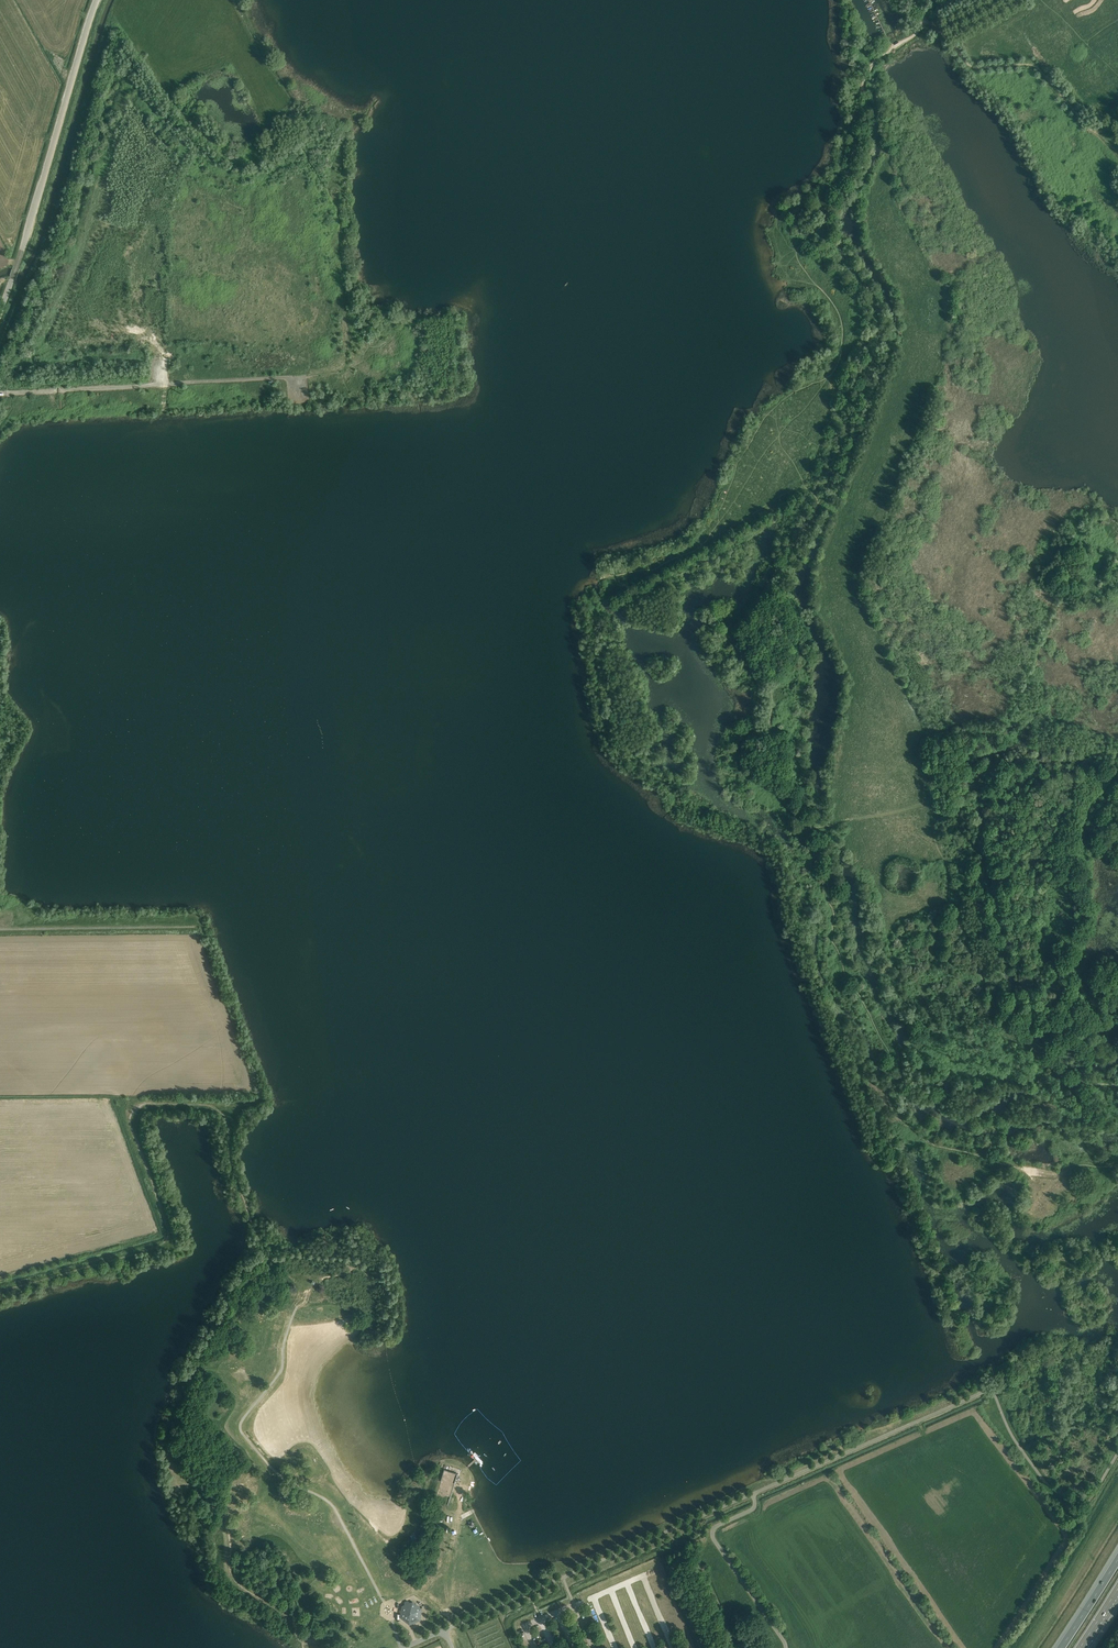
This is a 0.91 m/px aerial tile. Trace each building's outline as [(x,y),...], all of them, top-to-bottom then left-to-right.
[(441,1477),(436,1493),(450,1497),(451,1498),(451,1496),(452,1494),(453,1493),(452,1493),(454,1484),(455,1485),(456,1482),(456,1481),(455,1481),(458,1473),(444,1469),(441,1477)] [(402,1606),(401,1617),(410,1624),(420,1620),(421,1609),(418,1606),(416,1604),(412,1602),(411,1603),(409,1603),(408,1601),(405,1602),(406,1604),(404,1605),(402,1606)]
